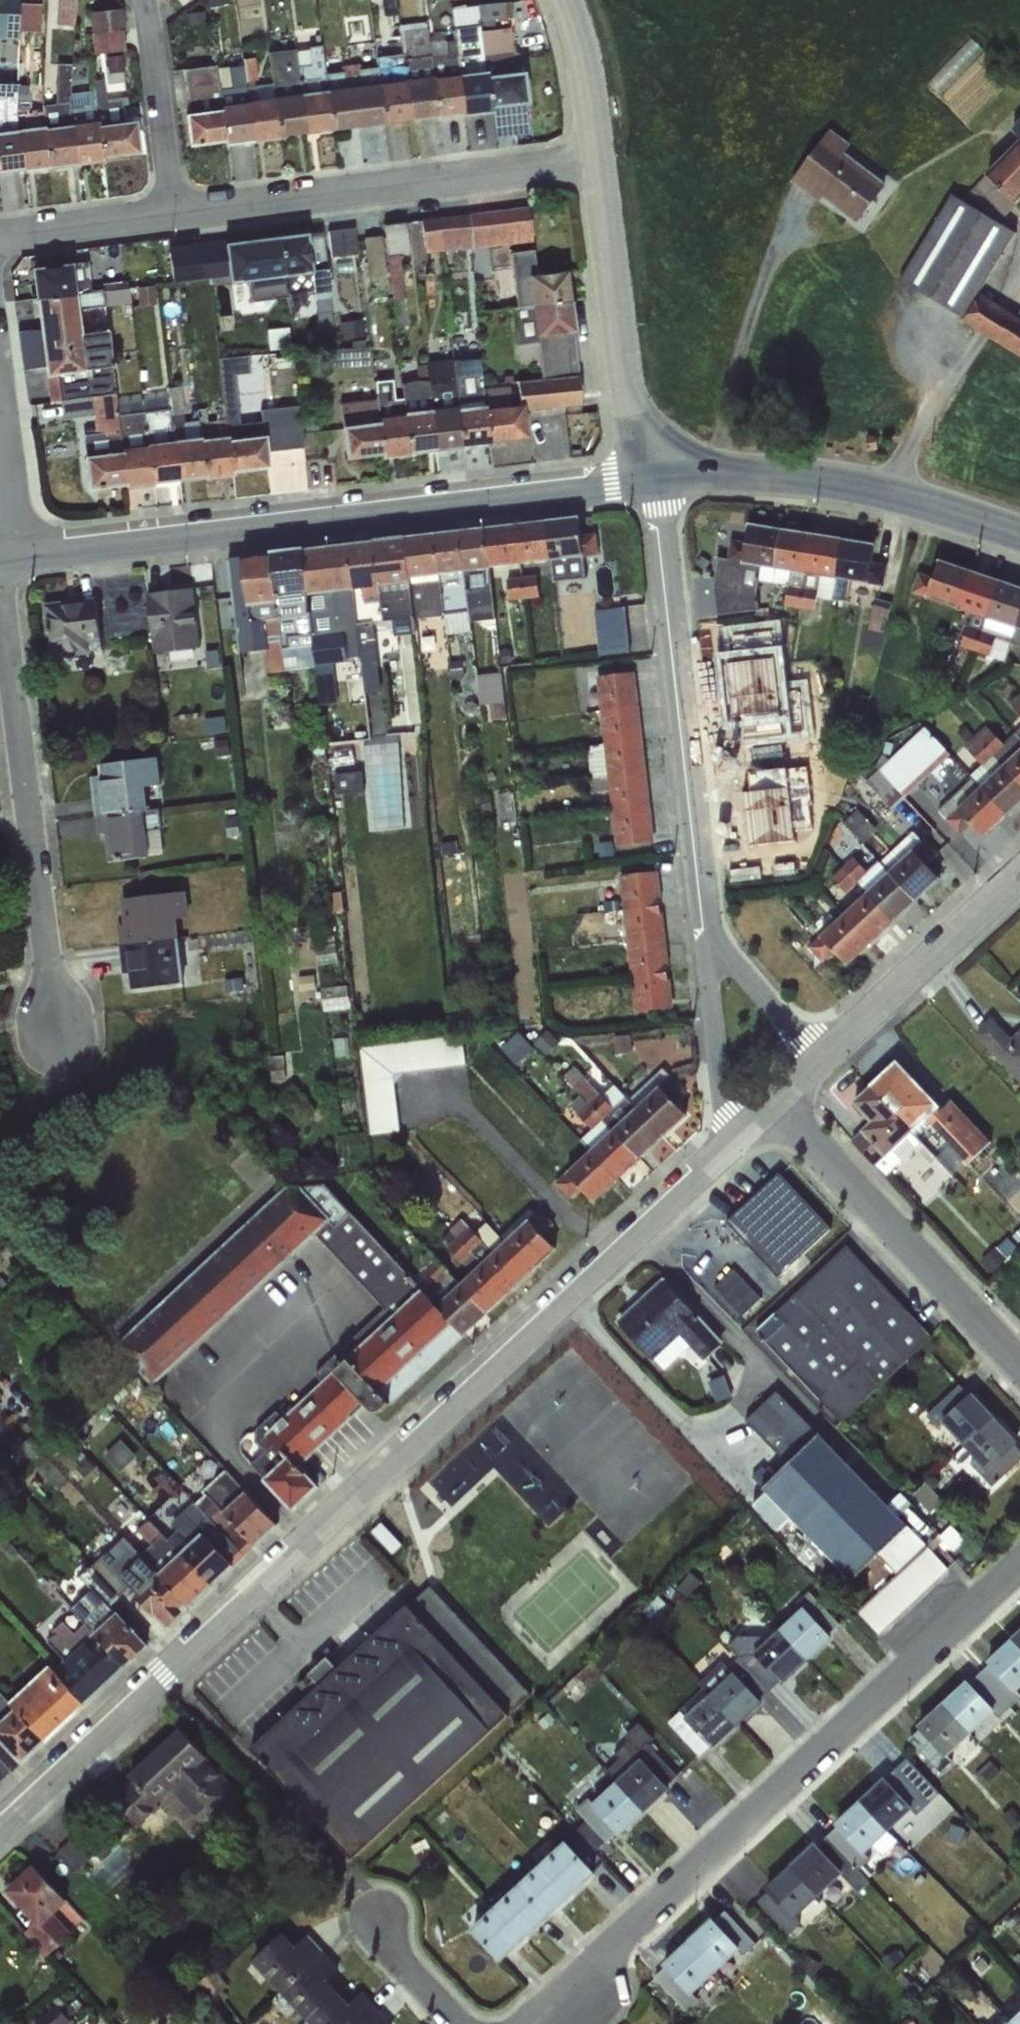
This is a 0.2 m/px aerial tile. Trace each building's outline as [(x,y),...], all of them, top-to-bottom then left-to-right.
[(16,85),(16,116),(17,129),(44,126),(42,111),(28,113),(28,85),(30,32),(39,32),(40,0),(19,0),(16,85)] [(81,23),(84,0),(65,0),(62,21),(81,23)] [(128,5),(94,9),(98,51),(132,48),(128,5)] [(221,105),(219,88),(216,64),(209,21),(204,21),(204,24),(201,25),(206,66),(189,68),(195,112),(220,109),(220,105),(221,105)] [(431,76),(427,34),(425,21),(398,25),(399,33),(406,79),(431,76)] [(485,72),(483,56),(479,29),(479,25),(452,29),(453,30),(459,75),(485,72)] [(453,30),(427,34),(431,76),(433,76),(433,78),(459,75),(453,30)] [(406,79),(399,33),(388,35),(390,55),(375,57),(377,83),(378,83),(405,79),(406,79)] [(308,49),(296,51),(300,93),(326,89),(327,89),(324,74),(320,45),(308,47),(308,49)] [(300,93),(296,51),(296,49),(267,52),(271,83),(272,96),(300,93)] [(517,53),(483,56),(485,72),(486,72),(486,75),(519,71),(517,53)] [(242,65),(245,82),(257,80),(254,58),(242,59),(242,65)] [(68,125),(69,94),(71,64),(57,64),(54,104),(41,106),(42,111),(44,126),(45,128),(68,125)] [(358,64),(350,66),(352,86),(377,83),(376,67),(359,70),(358,64)] [(245,82),(242,65),(232,67),(234,83),(245,82)] [(341,72),(324,74),(327,89),(352,86),(350,66),(340,67),(341,72)] [(519,71),(486,75),(491,108),(527,103),(523,71),(519,71)] [(485,72),(459,75),(463,115),(492,111),(491,108),(486,75),(486,72),(485,72)] [(459,75),(433,78),(436,117),(436,119),(463,115),(459,75)] [(406,79),(405,79),(410,120),(436,117),(433,78),(433,76),(431,76),(406,79)] [(17,129),(16,116),(16,85),(5,84),(5,79),(0,79),(0,131),(17,129)] [(97,125),(123,122),(120,103),(120,98),(106,99),(103,79),(91,81),(92,91),(94,107),(96,121),(97,125)] [(405,79),(378,83),(381,124),(410,120),(405,79)] [(271,83),(245,86),(247,102),(248,101),(272,99),(272,96),(271,83)] [(352,86),(357,127),(381,124),(378,83),(377,83),(352,86)] [(245,86),(219,88),(221,105),(247,102),(245,86)] [(327,89),(326,89),(332,130),(357,127),(352,86),(327,89)] [(326,89),(300,93),(304,134),(332,130),(326,89)] [(69,94),(68,125),(70,124),(96,121),(94,107),(92,91),(69,94)] [(300,93),(272,96),(272,99),(279,137),(304,134),(300,93)] [(272,99),(248,101),(252,142),(279,139),(279,137),(272,99)] [(247,102),(221,105),(220,105),(220,109),(225,141),(226,145),(252,142),(248,101),(247,102)] [(220,109),(195,112),(184,114),(188,146),(225,141),(220,109)] [(123,122),(97,125),(101,158),(103,157),(140,152),(135,120),(123,122)] [(96,121),(70,124),(75,165),(103,161),(103,157),(101,158),(97,125),(96,121)] [(68,125),(45,128),(48,167),(48,168),(75,165),(70,124),(68,125)] [(44,126),(17,129),(22,170),(48,167),(45,128),(44,126)] [(22,170),(17,129),(0,131),(0,173),(22,170)] [(830,131),(795,177),(861,228),(897,181),(830,131)] [(1018,207),(1019,205),(1019,139),(985,179),(1018,207)] [(1013,233),(951,193),(899,280),(961,314),(1013,233)] [(487,253),(522,249),(521,243),(533,242),(528,207),(468,213),(468,216),(471,249),(486,248),(487,253)] [(468,216),(438,218),(441,252),(471,249),(468,216)] [(441,252),(438,218),(410,221),(414,260),(426,258),(426,253),(441,252)] [(405,222),(382,225),(386,256),(394,327),(407,326),(399,255),(409,253),(405,222)] [(354,228),(327,231),(330,257),(357,254),(354,228)] [(307,232),(278,236),(283,276),(292,275),(309,273),(312,273),(307,236),(307,232)] [(321,234),(307,236),(312,273),(309,273),(313,299),(330,297),(327,268),(321,234)] [(283,276),(278,236),(248,239),(249,243),(253,274),(254,281),(283,276)] [(381,236),(363,238),(367,275),(385,273),(381,236)] [(253,274),(249,243),(233,245),(234,255),(237,276),(253,274)] [(534,249),(522,249),(511,251),(514,275),(518,307),(530,305),(530,303),(526,274),(536,272),(534,249)] [(67,251),(35,255),(36,267),(71,264),(67,251)] [(87,262),(71,264),(75,293),(99,290),(97,278),(91,279),(92,285),(90,285),(87,262)] [(75,293),(71,264),(36,267),(30,268),(34,299),(75,295),(75,293)] [(567,269),(526,274),(530,303),(571,298),(567,269)] [(292,275),(283,276),(285,293),(287,304),(296,302),(292,275)] [(283,276),(254,281),(251,297),(285,293),(283,276)] [(153,286),(136,288),(139,306),(155,304),(153,286)] [(99,290),(75,293),(75,295),(77,309),(103,306),(104,305),(105,305),(131,302),(129,288),(99,290)] [(961,314),(994,335),(1019,352),(1019,315),(984,292),(961,314)] [(75,295),(34,299),(39,329),(40,340),(79,334),(79,333),(77,309),(75,295)] [(571,298),(530,303),(530,305),(534,337),(536,336),(573,332),(575,331),(571,298)] [(534,337),(530,305),(518,307),(511,307),(511,309),(515,345),(536,343),(536,336),(534,337)] [(288,326),(266,328),(268,349),(290,347),(288,326)] [(40,340),(39,329),(17,332),(20,348),(41,345),(40,340)] [(84,371),(45,376),(48,403),(59,401),(91,397),(114,394),(111,366),(107,330),(79,333),(79,334),(84,371)] [(573,332),(536,336),(536,343),(538,360),(540,378),(578,375),(573,332)] [(79,334),(40,340),(41,345),(44,367),(45,376),(84,371),(79,334)] [(465,359),(451,360),(456,406),(457,406),(457,408),(485,405),(482,388),(479,357),(478,341),(469,342),(470,357),(465,358),(465,359)] [(536,343),(515,345),(518,363),(538,360),(536,343)] [(41,345),(20,348),(23,371),(44,367),(41,345)] [(341,352),(327,354),(330,380),(344,379),(341,352)] [(228,439),(263,435),(262,422),(239,424),(234,375),(250,373),(248,355),(217,358),(222,408),(226,435),(227,435),(228,439)] [(456,406),(451,360),(425,362),(428,395),(430,395),(431,408),(456,406)] [(540,378),(516,381),(519,404),(522,404),(523,411),(581,405),(578,375),(540,378)] [(430,395),(428,395),(421,396),(419,379),(399,382),(401,398),(403,411),(430,408),(431,408),(430,395)] [(403,411),(401,398),(392,398),(390,380),(375,381),(377,399),(377,416),(403,414),(403,411)] [(519,404),(516,381),(482,388),(485,405),(485,408),(519,404)] [(199,423),(197,411),(184,413),(180,386),(167,387),(167,396),(169,408),(174,440),(200,436),(199,423)] [(114,394),(91,397),(95,433),(82,435),(84,456),(121,451),(121,448),(115,403),(114,394)] [(167,396),(141,399),(142,412),(146,444),(148,444),(174,441),(174,440),(169,408),(167,396)] [(91,397),(59,401),(62,417),(93,413),(91,397)] [(141,399),(115,403),(121,448),(146,445),(146,444),(142,412),(141,399)] [(377,416),(377,399),(340,402),(341,426),(377,421),(377,416)] [(519,404),(485,408),(489,441),(526,437),(523,411),(522,404),(519,404)] [(485,405),(457,408),(460,449),(461,448),(489,445),(489,441),(485,408),(485,405)] [(431,408),(430,408),(435,451),(460,449),(457,408),(457,406),(456,406),(431,408)] [(226,435),(222,408),(214,410),(216,421),(208,423),(205,408),(196,409),(197,411),(199,423),(200,436),(201,438),(226,435)] [(430,408),(403,411),(403,414),(409,454),(435,451),(430,408)] [(403,414),(377,416),(377,421),(379,422),(382,453),(381,453),(381,458),(409,454),(403,414)] [(377,421),(341,426),(344,458),(381,453),(382,453),(379,422),(377,421)] [(762,429),(773,442),(783,434),(773,423),(762,429)] [(226,435),(201,438),(203,477),(202,477),(203,479),(233,475),(232,472),(228,439),(227,435),(226,435)] [(263,435),(228,439),(232,472),(269,467),(264,435),(263,435)] [(200,436),(174,440),(174,441),(178,480),(202,477),(203,477),(201,438),(200,436)] [(174,441),(148,444),(153,483),(178,480),(174,441)] [(146,445),(121,448),(121,451),(124,485),(125,488),(153,485),(153,483),(148,444),(146,444),(146,445)] [(121,451),(84,456),(83,456),(86,490),(124,485),(121,451)] [(579,518),(546,522),(550,560),(583,557),(581,535),(579,518)] [(546,522),(515,526),(520,564),(550,561),(550,560),(546,522)] [(774,569),(781,529),(748,523),(742,564),(774,569)] [(515,526),(484,529),(489,567),(520,564),(515,526)] [(484,529),(460,532),(464,572),(489,569),(489,567),(484,529)] [(781,529),(774,569),(775,569),(805,574),(812,534),(781,529)] [(460,532),(434,535),(439,575),(463,572),(464,572),(460,532)] [(595,534),(581,535),(583,557),(599,556),(595,534)] [(812,534),(805,574),(836,579),(842,539),(812,534)] [(434,535),(405,538),(409,579),(439,575),(434,535)] [(405,538),(374,542),(379,587),(410,584),(409,579),(405,538)] [(842,539),(836,579),(869,584),(872,562),(876,544),(842,539)] [(374,542),(338,546),(343,592),(353,591),(379,587),(374,542)] [(338,546),(304,550),(307,592),(308,596),(343,592),(338,546)] [(307,592),(304,550),(271,553),(271,557),(276,595),(307,592)] [(271,557),(243,560),(247,607),(277,604),(276,595),(271,557)] [(550,560),(550,561),(552,583),(586,579),(583,557),(550,560)] [(932,579),(925,598),(957,609),(970,570),(939,559),(932,579)] [(247,607),(243,560),(227,563),(239,654),(266,650),(269,673),(284,673),(282,651),(281,650),(277,604),(247,607)] [(836,579),(833,599),(848,602),(850,590),(880,595),(881,587),(884,587),(887,565),(872,562),(869,584),(836,579)] [(464,572),(463,572),(468,612),(469,622),(495,619),(489,569),(464,572)] [(805,574),(775,569),(773,582),(787,585),(785,606),(800,609),(805,574)] [(970,570),(957,609),(972,614),(986,618),(998,579),(970,570)] [(439,575),(444,615),(468,612),(463,572),(439,575)] [(805,574),(800,609),(799,618),(808,620),(809,610),(815,611),(817,597),(833,599),(836,579),(805,574)] [(925,598),(932,579),(918,574),(911,593),(925,598)] [(439,575),(409,579),(410,584),(413,619),(444,615),(439,575)] [(536,576),(521,577),(524,599),(539,597),(536,576)] [(524,599),(521,577),(506,579),(508,601),(524,599)] [(986,618),(1016,628),(1019,616),(1019,587),(998,579),(986,618)] [(410,584),(379,587),(383,622),(394,622),(396,636),(415,634),(413,619),(410,584)] [(379,587),(353,591),(357,625),(355,625),(359,656),(361,668),(378,667),(373,624),(383,622),(379,587)] [(193,588),(147,594),(153,654),(200,648),(193,588)] [(343,592),(308,596),(310,617),(312,646),(314,655),(315,663),(319,703),(336,701),(332,664),(347,662),(346,658),(359,656),(355,625),(357,625),(353,591),(343,592)] [(307,592),(276,595),(277,604),(281,650),(312,646),(310,617),(308,596),(307,592)] [(90,644),(100,643),(95,598),(42,604),(49,659),(90,654),(90,651),(90,644)] [(865,600),(861,619),(870,622),(868,630),(885,635),(892,603),(875,599),(874,603),(865,600)] [(625,607),(594,611),(599,657),(630,653),(625,607)] [(468,612),(444,615),(447,634),(471,631),(469,622),(468,612)] [(986,618),(972,614),(961,647),(974,652),(986,618)] [(986,618),(974,652),(973,656),(987,661),(989,656),(996,638),(1011,644),(1016,628),(986,618)] [(1011,644),(1019,647),(1019,630),(1016,628),(1011,644)] [(759,666),(755,633),(755,630),(715,635),(720,671),(759,666)] [(765,631),(755,633),(759,666),(770,664),(765,631)] [(996,638),(989,656),(1005,664),(1011,644),(996,638)] [(101,650),(100,643),(90,644),(90,651),(101,650)] [(312,646),(281,650),(282,651),(283,666),(315,663),(314,655),(312,646)] [(510,650),(499,651),(500,665),(511,664),(510,650)] [(219,653),(204,655),(206,673),(221,671),(219,653)] [(463,661),(449,662),(450,679),(464,678),(463,661)] [(759,666),(720,671),(724,703),(762,699),(759,666)] [(599,710),(638,706),(634,672),(595,677),(595,680),(598,702),(599,710)] [(500,673),(476,676),(479,706),(490,706),(491,720),(506,719),(500,673)] [(598,702),(595,680),(590,681),(591,688),(587,688),(589,703),(598,702)] [(931,686),(927,698),(941,702),(945,690),(931,686)] [(1019,693),(1009,703),(1019,715),(1019,693)] [(776,697),(765,699),(767,710),(778,709),(776,697)] [(762,699),(724,703),(728,739),(766,735),(762,699)] [(638,706),(599,710),(603,745),(642,740),(638,706)] [(974,736),(1004,765),(1019,750),(1019,739),(1015,734),(1004,745),(985,725),(974,736)] [(1004,765),(974,736),(965,726),(957,733),(966,744),(963,747),(981,765),(970,776),(972,779),(981,786),(1003,766),(1004,765)] [(923,728),(879,770),(905,798),(951,755),(923,728)] [(594,732),(580,734),(582,744),(595,742),(594,732)] [(532,738),(518,740),(520,755),(534,752),(532,738)] [(227,739),(213,741),(215,759),(230,756),(227,739)] [(642,740),(603,745),(606,765),(607,778),(646,774),(642,740)] [(1003,766),(1019,784),(1019,750),(1004,765),(1003,766)] [(148,811),(147,810),(145,787),(161,785),(158,758),(98,765),(99,776),(89,778),(94,817),(143,812),(148,811)] [(773,796),(770,765),(769,762),(730,767),(735,802),(773,796)] [(781,764),(770,765),(773,796),(784,795),(781,764)] [(607,778),(606,765),(594,767),(596,779),(607,778)] [(981,786),(1009,816),(1019,806),(1019,784),(1003,766),(981,786)] [(905,798),(879,770),(866,782),(870,786),(891,809),(892,810),(905,798)] [(348,772),(334,773),(336,796),(351,795),(350,792),(349,773),(348,772)] [(363,772),(349,773),(350,792),(365,791),(363,772)] [(646,774),(607,778),(609,790),(611,813),(650,808),(646,774)] [(607,778),(596,779),(590,780),(592,792),(609,790),(607,778)] [(981,786),(972,779),(937,811),(960,836),(971,825),(956,809),(981,786)] [(891,809),(870,786),(865,791),(886,813),(891,809)] [(1009,816),(981,786),(956,809),(971,825),(984,839),(1009,816)] [(490,795),(478,796),(480,814),(492,812),(490,795)] [(784,795),(773,796),(778,831),(778,832),(787,830),(784,795)] [(773,796),(735,802),(739,836),(778,831),(773,796)] [(148,811),(143,812),(146,831),(162,830),(160,808),(147,810),(148,811)] [(650,808),(611,813),(615,847),(654,842),(650,808)] [(858,809),(843,823),(863,844),(878,830),(858,809)] [(143,812),(94,817),(97,835),(105,834),(108,863),(149,858),(146,831),(143,812)] [(162,830),(146,831),(149,858),(163,854),(162,830)] [(778,831),(739,836),(743,871),(782,867),(778,832),(778,831)] [(913,832),(879,863),(888,873),(913,850),(928,865),(939,855),(924,838),(921,841),(913,832)] [(913,850),(888,873),(917,902),(941,879),(928,865),(913,850)] [(798,852),(787,853),(789,867),(800,865),(798,852)] [(853,857),(842,868),(856,882),(866,893),(888,873),(879,863),(878,862),(867,873),(853,857)] [(856,882),(842,868),(830,878),(844,892),(856,882)] [(622,911),(661,907),(657,871),(618,876),(621,899),(622,911)] [(866,893),(865,894),(894,923),(917,902),(888,873),(866,893)] [(824,893),(817,900),(822,906),(829,899),(824,893)] [(865,894),(843,915),(871,945),(894,923),(865,894)] [(622,911),(621,899),(603,901),(605,913),(622,911)] [(661,907),(622,911),(626,944),(665,940),(661,907)] [(615,914),(602,915),(603,924),(616,923),(615,914)] [(871,945),(843,915),(819,937),(847,967),(871,945)] [(336,933),(316,936),(319,965),(340,962),(336,933)] [(178,938),(118,945),(122,974),(129,974),(131,990),(184,985),(178,938)] [(665,940),(626,944),(630,979),(669,973),(665,940)] [(612,966),(598,969),(600,978),(614,976),(612,966)] [(669,973),(630,979),(634,1013),(674,1008),(669,973)] [(243,979),(225,981),(226,993),(244,991),(243,979)] [(617,984),(607,985),(608,993),(617,992),(617,984)] [(347,986),(321,989),(323,1012),(349,1009),(347,986)] [(505,988),(491,990),(493,1003),(506,1002),(505,988)] [(1011,1038),(991,1017),(974,1034),(1019,1083),(1019,1029),(1011,1038)] [(543,1032),(534,1044),(546,1053),(555,1041),(543,1032)] [(462,1034),(357,1047),(368,1136),(400,1132),(394,1085),(403,1072),(465,1064),(462,1034)] [(519,1034),(506,1046),(516,1057),(529,1045),(519,1034)] [(629,1038),(613,1040),(614,1055),(630,1053),(629,1038)] [(660,1070),(628,1100),(635,1108),(659,1086),(668,1077),(660,1070)] [(635,1108),(628,1100),(614,1085),(602,1096),(584,1078),(573,1088),(580,1095),(613,1128),(635,1108)] [(659,1086),(635,1108),(663,1139),(688,1115),(659,1086)] [(910,1129),(869,1086),(852,1102),(870,1122),(860,1131),(886,1157),(912,1132),(910,1129)] [(613,1128),(580,1095),(569,1106),(590,1129),(581,1138),(591,1149),(613,1128)] [(938,1108),(926,1121),(931,1126),(967,1164),(991,1142),(952,1100),(941,1111),(938,1108)] [(635,1108),(613,1128),(641,1159),(663,1139),(635,1108)] [(922,1117),(910,1129),(912,1132),(930,1150),(933,1147),(922,1135),(931,1126),(926,1121),(922,1117)] [(591,1149),(590,1150),(618,1181),(641,1159),(613,1128),(591,1149)] [(886,1157),(860,1131),(851,1141),(880,1173),(910,1145),(928,1163),(926,1165),(943,1183),(952,1174),(930,1150),(912,1132),(886,1157)] [(590,1150),(565,1173),(579,1189),(594,1204),(618,1181),(590,1150)] [(430,1173),(419,1184),(427,1192),(438,1181),(430,1173)] [(579,1189),(565,1173),(554,1184),(569,1200),(579,1189)] [(779,1173),(726,1221),(778,1277),(831,1228),(779,1173)] [(324,1184),(299,1185),(331,1220),(317,1233),(327,1240),(340,1241),(386,1290),(363,1311),(362,1316),(363,1321),(366,1326),(312,1375),(320,1384),(421,1289),(324,1184)] [(331,1220),(299,1185),(286,1186),(115,1345),(152,1386),(317,1233),(331,1220)] [(442,1189),(430,1200),(437,1207),(448,1196),(442,1189)] [(486,1223),(499,1237),(511,1225),(493,1206),(481,1217),(486,1223)] [(511,1225),(499,1237),(504,1242),(528,1220),(543,1235),(554,1225),(539,1209),(534,1214),(528,1208),(511,1225)] [(499,1237),(486,1223),(475,1234),(461,1219),(450,1230),(453,1233),(482,1263),(483,1262),(504,1243),(504,1242),(499,1237)] [(504,1242),(504,1243),(531,1271),(556,1248),(543,1235),(528,1220),(504,1242)] [(482,1263),(453,1233),(444,1241),(449,1246),(447,1248),(471,1274),(482,1263)] [(1009,1237),(982,1260),(993,1272),(1019,1250),(1009,1237)] [(340,1241),(327,1240),(377,1299),(386,1290),(340,1241)] [(504,1243),(483,1262),(508,1292),(531,1271),(504,1243)] [(846,1245),(755,1331),(841,1424),(933,1337),(846,1245)] [(438,1283),(450,1272),(429,1252),(420,1260),(427,1268),(424,1270),(438,1283)] [(471,1274),(460,1284),(486,1313),(508,1292),(483,1262),(482,1263),(471,1274)] [(732,1270),(714,1288),(742,1316),(761,1298),(732,1270)] [(450,1272),(438,1283),(426,1294),(437,1306),(460,1284),(450,1272)] [(652,1361),(680,1336),(690,1346),(703,1361),(724,1343),(663,1277),(616,1322),(652,1361)] [(460,1284),(437,1306),(452,1325),(462,1335),(486,1313),(460,1284)] [(118,1286),(95,1308),(115,1330),(139,1309),(118,1286)] [(421,1289),(320,1384),(264,1435),(265,1436),(287,1457),(289,1455),(300,1466),(365,1406),(370,1411),(376,1413),(382,1412),(389,1403),(379,1393),(452,1325),(437,1306),(421,1289)] [(462,1335),(452,1325),(379,1393),(389,1403),(462,1335)] [(680,1336),(652,1361),(665,1370),(690,1346),(680,1336)] [(136,1377),(129,1383),(140,1396),(147,1390),(136,1377)] [(941,1422),(969,1395),(959,1386),(926,1416),(937,1428),(943,1423),(941,1422)] [(788,1465),(818,1435),(776,1391),(744,1421),(788,1465)] [(972,1393),(969,1395),(941,1422),(943,1423),(965,1447),(997,1418),(972,1393)] [(104,1407),(93,1417),(103,1428),(114,1417),(104,1407)] [(997,1418),(965,1447),(976,1459),(987,1472),(1016,1445),(1019,1442),(997,1418)] [(818,1435),(788,1465),(762,1489),(766,1493),(792,1519),(852,1581),(908,1526),(899,1517),(890,1509),(818,1435)] [(287,1457),(265,1436),(243,1457),(264,1479),(287,1457)] [(29,1437),(19,1447),(32,1461),(43,1452),(29,1437)] [(976,1459),(970,1464),(992,1487),(1019,1460),(1019,1449),(1016,1445),(987,1472),(976,1459)] [(0,1456),(0,1476),(11,1472),(6,1454),(0,1456)] [(287,1457),(264,1479),(263,1480),(291,1510),(318,1485),(300,1466),(289,1455),(287,1457)] [(201,1499),(196,1503),(243,1556),(254,1545),(223,1513),(245,1492),(225,1469),(201,1490),(219,1509),(216,1512),(201,1499)] [(276,1525),(245,1492),(223,1513),(254,1545),(276,1525)] [(792,1519),(766,1493),(753,1505),(778,1532),(792,1519)] [(903,1495),(890,1509),(899,1517),(911,1504),(903,1495)] [(172,1524),(161,1533),(180,1553),(202,1533),(233,1565),(243,1556),(196,1503),(173,1525),(172,1524)] [(180,1553),(161,1533),(148,1518),(136,1530),(149,1545),(140,1555),(156,1572),(157,1571),(159,1573),(179,1554),(180,1553)] [(146,1582),(156,1572),(140,1555),(126,1540),(116,1529),(102,1543),(112,1554),(129,1575),(134,1571),(146,1582)] [(180,1553),(179,1554),(210,1586),(233,1565),(202,1533),(180,1553)] [(858,1605),(879,1630),(953,1570),(932,1545),(858,1605)] [(110,1551),(91,1566),(120,1598),(131,1586),(137,1591),(145,1583),(146,1582),(134,1571),(129,1575),(112,1554),(110,1551)] [(179,1554),(159,1573),(188,1606),(210,1586),(179,1554)] [(120,1598),(91,1566),(79,1577),(91,1590),(70,1610),(93,1634),(116,1613),(110,1606),(120,1598)] [(146,1582),(145,1583),(133,1595),(165,1626),(188,1606),(159,1573),(157,1571),(156,1572),(146,1582)] [(695,1573),(678,1592),(689,1602),(706,1583),(695,1573)] [(429,1586),(407,1605),(510,1715),(529,1695),(429,1586)] [(804,1607),(829,1635),(840,1625),(809,1591),(796,1603),(801,1609),(804,1607)] [(774,1592),(762,1604),(769,1611),(781,1599),(774,1592)] [(667,1603),(652,1617),(661,1627),(676,1613),(667,1603)] [(338,1669),(319,1686),(250,1750),(352,1860),(510,1715),(407,1605),(338,1669)] [(801,1609),(778,1630),(808,1661),(832,1638),(829,1635),(804,1607),(801,1609)] [(116,1613),(93,1634),(124,1666),(147,1645),(117,1612),(116,1613)] [(66,1660),(93,1634),(84,1624),(74,1634),(62,1622),(53,1631),(56,1634),(48,1641),(66,1660)] [(778,1630),(762,1645),(753,1653),(780,1681),(783,1684),(808,1661),(778,1630)] [(1010,1639),(1019,1650),(1019,1630),(1010,1639)] [(93,1634),(55,1671),(84,1704),(124,1666),(93,1634)] [(753,1653),(762,1645),(752,1636),(738,1636),(727,1646),(738,1657),(770,1691),(780,1681),(753,1653)] [(1010,1639),(986,1662),(989,1664),(1015,1693),(1016,1692),(1019,1688),(1019,1650),(1010,1639)] [(319,1686),(338,1669),(327,1657),(308,1674),(319,1686)] [(770,1691),(738,1657),(727,1668),(723,1665),(701,1686),(709,1694),(734,1672),(760,1700),(770,1691)] [(980,1674),(1011,1706),(1019,1697),(1019,1695),(1016,1692),(1015,1693),(989,1664),(980,1674)] [(50,1665),(9,1703),(8,1704),(14,1709),(44,1741),(84,1704),(55,1671),(50,1665)] [(709,1694),(708,1695),(737,1727),(763,1703),(760,1700),(734,1672),(709,1694)] [(980,1674),(970,1683),(996,1711),(993,1713),(998,1718),(1011,1706),(980,1674)] [(966,1680),(943,1702),(972,1733),(993,1713),(996,1711),(970,1683),(966,1680)] [(2,1720),(14,1709),(8,1704),(9,1703),(0,1693),(0,1718),(2,1720)] [(708,1695),(685,1717),(683,1718),(710,1747),(713,1750),(737,1727),(708,1695)] [(972,1733),(943,1702),(916,1727),(919,1730),(946,1758),(947,1756),(972,1733)] [(0,1722),(0,1741),(20,1763),(44,1741),(14,1709),(2,1720),(0,1722)] [(683,1718),(685,1717),(680,1712),(668,1723),(699,1756),(710,1747),(683,1718)] [(634,1755),(647,1743),(653,1738),(639,1722),(628,1732),(629,1741),(616,1753),(620,1758),(606,1770),(615,1781),(638,1760),(634,1755)] [(154,1806),(157,1804),(172,1791),(196,1819),(206,1830),(243,1796),(207,1757),(179,1728),(127,1777),(130,1780),(154,1806)] [(946,1758),(919,1730),(909,1740),(940,1773),(953,1761),(947,1756),(946,1758)] [(12,1771),(20,1763),(0,1741),(0,1759),(12,1771)] [(678,1776),(647,1743),(634,1755),(638,1760),(641,1758),(667,1786),(678,1776)] [(638,1760),(615,1781),(645,1813),(671,1790),(667,1786),(641,1758),(638,1760)] [(907,1758),(897,1771),(929,1804),(940,1792),(907,1758)] [(12,1771),(0,1759),(0,1783),(12,1771)] [(994,1764),(983,1775),(990,1783),(1001,1772),(994,1764)] [(897,1771),(887,1781),(913,1808),(912,1809),(921,1818),(932,1807),(929,1804),(897,1771)] [(884,1777),(858,1802),(886,1833),(912,1809),(913,1808),(887,1781),(884,1777)] [(154,1806),(130,1780),(112,1797),(139,1828),(161,1807),(157,1804),(154,1806)] [(486,1780),(479,1788),(486,1794),(493,1786),(486,1780)] [(615,1781),(594,1801),(591,1804),(616,1833),(620,1836),(645,1813),(615,1781)] [(591,1804),(594,1801),(589,1797),(575,1809),(607,1843),(616,1833),(591,1804)] [(886,1833),(858,1802),(834,1824),(837,1827),(863,1855),(886,1833)] [(1002,1816),(1011,1827),(1019,1819),(1019,1814),(1013,1806),(1002,1816)] [(86,1825),(56,1853),(75,1873),(105,1845),(86,1825)] [(955,1826),(953,1842),(965,1843),(967,1828),(955,1826)] [(837,1827),(827,1836),(858,1870),(870,1881),(879,1869),(871,1858),(863,1855),(837,1827)] [(827,1836),(818,1845),(844,1873),(841,1875),(858,1893),(870,1881),(858,1870),(827,1836)] [(96,1866),(114,1888),(147,1861),(129,1839),(96,1866)] [(566,1840),(541,1864),(572,1897),(596,1874),(566,1840)] [(815,1842),(790,1865),(819,1896),(841,1875),(844,1873),(818,1845),(815,1842)] [(430,1848),(415,1855),(420,1866),(435,1859),(430,1848)] [(39,1927),(54,1914),(68,1902),(33,1864),(5,1890),(35,1923),(39,1927)] [(541,1864),(518,1885),(549,1918),(572,1897),(541,1864)] [(819,1896),(790,1865),(765,1889),(767,1892),(794,1920),(795,1919),(819,1896)] [(518,1885),(495,1906),(526,1939),(549,1918),(518,1885)] [(794,1920),(767,1892),(757,1902),(788,1935),(800,1924),(795,1919),(794,1920)] [(526,1939),(495,1906),(470,1929),(501,1962),(526,1939)] [(725,1911),(714,1922),(740,1949),(739,1950),(744,1956),(757,1944),(725,1911)] [(39,1927),(35,1923),(24,1933),(45,1958),(71,1933),(54,1914),(39,1927)] [(711,1918),(689,1939),(715,1972),(739,1950),(740,1949),(714,1922),(711,1918)] [(280,1992),(323,1951),(309,1936),(296,1947),(283,1933),(252,1963),(280,1992)] [(715,1972),(689,1939),(662,1964),(664,1967),(691,1995),(692,1994),(715,1972)] [(896,1949),(881,1958),(888,1969),(902,1961),(896,1949)] [(323,1951),(280,1992),(307,2020),(338,1992),(329,1983),(341,1970),(323,1951)] [(691,1995),(664,1967),(653,1977),(685,2012),(698,2000),(692,1994),(691,1995)] [(741,1972),(731,1982),(742,1993),(752,1983),(741,1972)] [(307,2020),(310,2023),(364,2023),(379,2011),(362,1993),(350,2005),(338,1992),(307,2020)] [(34,2023),(67,2023),(71,2021),(57,2004),(34,2023)] [(364,2023),(391,2023),(379,2011),(364,2023)] [(1012,2020),(1015,2023),(1019,2023),(1019,2013),(1012,2020)]
